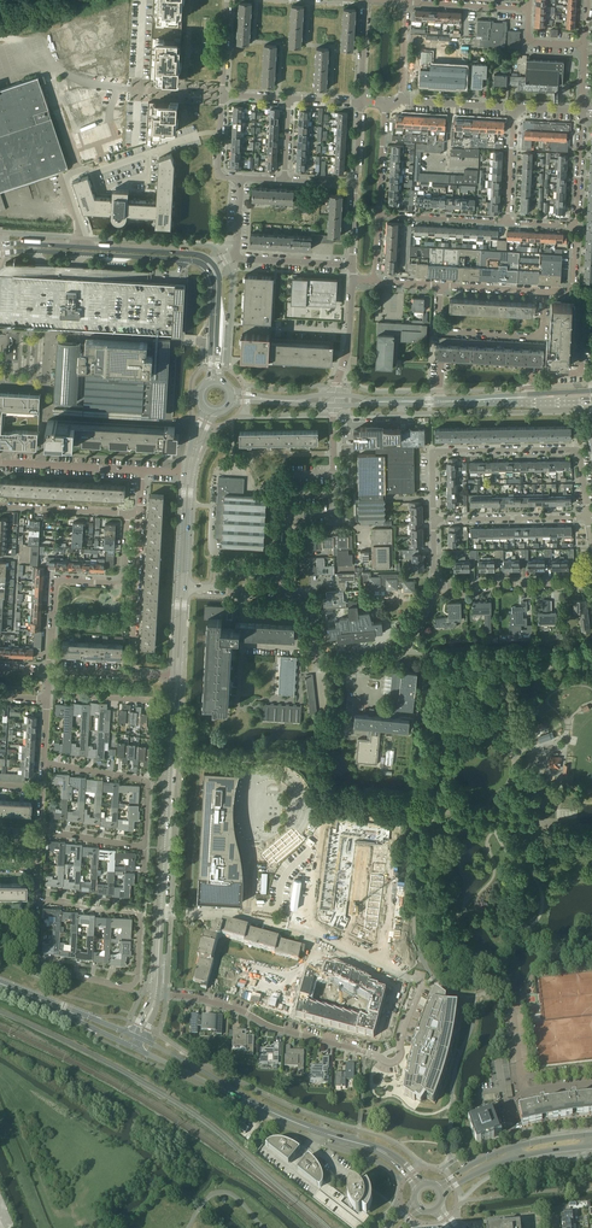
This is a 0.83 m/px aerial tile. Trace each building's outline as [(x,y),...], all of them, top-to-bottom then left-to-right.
[(150,79),(169,80),(170,81),(170,80),(172,80),(179,81),(180,68),(180,67),(180,62),(181,37),(182,21),(183,0),(154,0),(153,20),(152,36),(150,79)] [(239,15),(239,22),(251,23),(251,15),(252,15),(252,11),(251,11),(252,3),(240,2),(240,9),(239,9),(239,10),(240,10),(239,14),(238,14),(238,15),(239,15)] [(291,18),(291,25),(303,26),(303,18),(304,18),(304,14),(303,14),(304,6),(292,5),(292,12),(291,12),(291,13),(292,13),(291,17),(290,17),(290,18),(291,18)] [(343,22),(343,28),(355,29),(355,21),(356,21),(356,17),(355,17),(356,9),(344,8),(344,15),(343,15),(343,17),(344,17),(343,20),(342,20),(342,22),(343,22)] [(422,10),(416,10),(415,14),(412,14),(412,21),(422,21),(422,10)] [(477,35),(476,35),(482,36),(481,39),(480,39),(480,46),(484,46),(484,47),(501,48),(501,45),(505,45),(506,41),(506,31),(507,31),(507,30),(507,25),(507,21),(503,21),(503,22),(494,22),(494,23),(493,23),(491,23),(492,20),(490,20),(477,19),(477,35)] [(251,23),(239,22),(238,29),(237,30),(238,30),(238,34),(237,34),(237,35),(238,35),(238,43),(250,43),(250,35),(251,35),(251,31),(250,31),(251,23)] [(303,26),(291,25),(290,32),(289,32),(289,33),(290,33),(290,37),(289,37),(289,38),(290,39),(290,45),(301,46),(302,38),(303,38),(303,34),(302,34),(303,26)] [(355,29),(343,28),(342,35),(341,35),(341,36),(342,37),(342,40),(341,40),(341,41),(342,42),(342,49),(354,49),(354,41),(355,41),(355,37),(354,37),(355,29)] [(508,51),(519,52),(520,31),(508,30),(508,51)] [(264,57),(264,64),(275,65),(276,57),(277,57),(277,53),(276,53),(277,45),(265,44),(264,51),(263,51),(263,52),(264,52),(264,56),(263,56),(263,57),(264,57)] [(316,60),(316,67),(328,68),(328,60),(329,60),(329,56),(329,48),(317,47),(316,54),(315,54),(315,55),(316,55),(316,59),(315,59),(315,60),(316,60)] [(421,74),(420,84),(430,84),(429,85),(440,86),(445,86),(456,87),(456,86),(465,86),(466,76),(466,65),(431,63),(431,56),(431,55),(432,52),(422,51),(421,74)] [(518,86),(518,90),(554,92),(554,94),(558,95),(558,83),(562,84),(563,68),(567,68),(565,68),(565,66),(567,66),(567,65),(563,65),(564,60),(563,60),(563,61),(527,59),(527,58),(526,76),(507,75),(494,74),(493,84),(507,85),(507,83),(509,83),(509,85),(518,86)] [(470,63),(469,75),(472,75),(471,87),(482,88),(483,76),(485,76),(486,64),(470,63)] [(275,65),(264,64),(263,71),(262,71),(262,72),(263,72),(263,76),(262,76),(262,77),(263,77),(262,85),(274,86),(275,77),(276,77),(276,73),(275,73),(275,65)] [(328,68),(316,67),(315,74),(314,74),(314,75),(315,75),(315,80),(314,80),(314,81),(315,81),(314,88),(327,89),(327,80),(328,80),(328,76),(327,76),(328,68)] [(7,166),(62,147),(60,143),(50,112),(41,84),(39,76),(0,89),(0,145),(7,166)] [(149,101),(147,142),(176,131),(177,122),(177,117),(177,116),(178,103),(171,103),(169,103),(149,101)] [(269,105),(268,116),(279,116),(280,112),(281,112),(281,109),(280,109),(276,108),(276,105),(269,105)] [(234,106),(233,114),(244,114),(245,111),(243,111),(243,107),(234,106)] [(300,110),(299,118),(310,118),(310,115),(309,115),(309,110),(311,110),(311,107),(301,107),(301,110),(300,110)] [(404,140),(405,115),(405,117),(402,117),(402,115),(397,115),(397,114),(396,118),(395,118),(392,120),(394,121),(393,122),(393,123),(393,124),(393,125),(393,126),(393,127),(393,128),(393,129),(393,140),(404,140)] [(412,141),(413,115),(413,117),(410,117),(410,116),(410,115),(405,115),(404,140),(412,141)] [(420,141),(421,116),(421,118),(418,117),(418,116),(419,116),(418,116),(414,116),(414,115),(413,115),(412,141),(420,141)] [(270,119),(270,123),(279,124),(279,116),(268,116),(268,118),(270,119)] [(420,141),(428,142),(429,116),(424,116),(424,118),(421,118),(421,116),(420,141)] [(428,142),(428,144),(436,144),(437,117),(432,117),(432,116),(432,117),(432,118),(429,118),(430,116),(429,116),(428,142)] [(416,151),(421,151),(444,152),(444,141),(447,141),(448,121),(446,121),(446,117),(445,117),(441,117),(440,117),(440,119),(438,119),(438,117),(437,117),(436,144),(428,144),(416,143),(416,151)] [(462,145),(462,144),(463,120),(463,118),(455,118),(455,122),(453,121),(451,145),(462,145)] [(465,145),(465,147),(470,148),(471,121),(471,119),(463,118),(463,120),(462,144),(465,145)] [(338,122),(337,127),(347,128),(347,120),(336,119),(336,122),(338,122)] [(471,119),(471,121),(470,148),(478,148),(479,121),(480,119),(471,119)] [(480,119),(479,121),(478,148),(478,146),(486,147),(488,120),(480,119)] [(496,120),(488,120),(486,147),(494,147),(495,140),(495,131),(496,120)] [(504,121),(496,120),(495,131),(504,132),(504,121)] [(233,121),(233,128),(244,129),(244,126),(242,126),(242,122),(233,121)] [(531,145),(532,138),(532,130),(534,130),(535,122),(523,122),(522,149),(528,149),(529,145),(531,145)] [(532,138),(539,139),(539,130),(546,131),(546,123),(535,122),(534,130),(532,130),(532,138)] [(268,128),(268,131),(278,131),(279,124),(270,123),(269,128),(268,128)] [(538,150),(552,150),(553,131),(558,132),(558,124),(546,123),(546,131),(539,130),(539,139),(538,150)] [(553,131),(552,150),(568,151),(569,124),(558,124),(558,132),(553,131)] [(299,125),(299,133),(309,133),(310,130),(308,130),(308,126),(299,125)] [(335,131),(335,135),(346,135),(347,128),(337,127),(337,132),(335,131)] [(233,128),(232,136),(243,137),(244,137),(244,132),(243,132),(244,129),(233,128)] [(232,136),(232,143),(243,144),(243,137),(232,136)] [(266,138),(266,142),(267,142),(267,145),(278,146),(278,139),(269,138),(266,138)] [(298,140),(298,147),(309,148),(309,145),(307,145),(307,140),(298,140)] [(335,146),(335,149),(345,150),(346,142),(337,142),(336,146),(335,146)] [(232,143),(231,151),(241,151),(241,147),(242,147),(243,144),(232,143)] [(69,167),(62,147),(7,166),(0,145),(0,190),(69,167)] [(266,153),(268,153),(277,153),(278,146),(267,145),(267,148),(266,148),(266,153)] [(392,145),(391,153),(403,153),(403,146),(392,145)] [(298,147),(297,155),(306,155),(307,151),(308,151),(309,148),(298,147)] [(470,148),(465,147),(465,149),(454,148),(454,149),(454,150),(451,150),(451,154),(479,155),(479,156),(479,148),(478,148),(470,148)] [(336,152),(336,157),(345,157),(345,150),(335,149),(334,152),(336,152)] [(231,151),(231,158),(245,159),(245,156),(240,156),(241,151),(231,151)] [(524,153),(523,160),(532,161),(532,155),(535,156),(535,152),(532,152),(532,153),(524,153)] [(547,152),(546,161),(550,162),(555,162),(567,163),(568,155),(567,155),(567,153),(560,153),(560,155),(559,155),(558,159),(550,159),(550,153),(547,152)] [(88,175),(73,181),(84,212),(87,212),(111,214),(111,212),(112,212),(112,215),(112,216),(112,217),(112,218),(113,218),(113,219),(114,219),(114,220),(115,221),(116,222),(117,222),(118,222),(119,222),(120,222),(121,222),(122,222),(123,222),(124,221),(125,220),(126,220),(126,219),(127,219),(127,218),(127,217),(128,216),(128,213),(129,213),(129,215),(146,216),(156,216),(156,226),(172,227),(174,193),(174,191),(174,179),(175,163),(172,153),(159,157),(157,200),(153,200),(154,195),(129,193),(129,190),(121,189),(113,189),(113,198),(96,197),(88,175)] [(266,157),(266,160),(277,161),(277,153),(268,153),(268,157),(266,157)] [(297,155),(297,162),(308,163),(308,160),(306,160),(306,155),(297,155)] [(334,161),(334,164),(344,165),(345,157),(336,157),(335,161),(334,161)] [(229,165),(231,166),(232,166),(232,169),(241,170),(241,166),(240,166),(240,162),(244,162),(245,159),(231,158),(231,160),(230,160),(229,165)] [(277,161),(266,160),(266,163),(267,163),(267,168),(266,168),(265,171),(275,172),(275,168),(276,169),(277,161)] [(344,165),(334,164),(334,167),(335,167),(335,172),(344,172),(344,165)] [(391,167),(390,174),(399,175),(401,175),(401,168),(391,167)] [(464,175),(464,183),(477,184),(478,170),(464,170),(464,175)] [(492,187),(501,188),(501,180),(492,180),(488,180),(487,187),(492,187)] [(265,200),(273,201),(274,189),(267,188),(267,187),(266,187),(266,188),(261,188),(261,187),(260,187),(260,188),(253,188),(252,200),(261,200),(261,201),(265,201),(265,200)] [(274,189),(273,201),(281,201),(281,202),(285,202),(285,201),(293,202),(294,190),(287,190),(287,189),(286,188),(286,189),(282,189),(282,188),(281,188),(280,189),(274,189)] [(413,201),(413,204),(416,205),(419,205),(420,206),(422,206),(423,205),(424,205),(424,196),(424,193),(424,191),(415,190),(414,190),(413,197),(413,201)] [(330,208),(329,215),(342,216),(342,207),(343,203),(342,203),(343,195),(331,194),(330,202),(329,202),(329,203),(330,203),(330,207),(329,207),(329,208),(330,208)] [(389,196),(388,203),(392,203),(392,207),(398,207),(398,200),(400,200),(401,197),(389,196)] [(467,199),(467,208),(474,208),(475,199),(467,199)] [(564,213),(565,206),(554,205),(553,213),(564,213)] [(329,228),(328,235),(330,235),(334,235),(340,236),(341,227),(341,223),(342,216),(329,215),(329,222),(328,222),(328,223),(329,223),(329,227),(328,227),(328,228),(329,228)] [(384,270),(391,271),(391,274),(397,274),(397,271),(396,271),(396,270),(395,270),(395,267),(396,265),(396,259),(396,258),(396,253),(396,250),(397,247),(397,246),(397,243),(397,241),(397,235),(398,235),(398,234),(397,234),(398,229),(398,226),(398,223),(387,222),(387,228),(387,230),(387,234),(386,234),(387,235),(386,239),(386,240),(386,246),(386,247),(386,253),(386,254),(385,258),(385,259),(385,263),(385,264),(385,270),(384,270)] [(262,246),(271,246),(271,234),(264,234),(264,233),(263,233),(263,234),(259,234),(259,232),(258,232),(258,233),(251,233),(250,245),(258,246),(262,246)] [(283,247),(291,247),(291,235),(284,235),(284,234),(283,234),(283,235),(279,235),(279,233),(278,233),(278,235),(271,234),(271,246),(278,247),(283,248),(283,247)] [(563,234),(556,233),(555,242),(562,242),(562,243),(566,243),(567,235),(563,235),(563,234)] [(291,235),(291,247),(299,248),(299,249),(303,249),(303,248),(311,249),(312,241),(311,241),(312,236),(311,236),(304,236),(304,235),(303,235),(303,236),(299,236),(299,235),(298,235),(298,236),(291,235)] [(409,264),(409,268),(409,272),(409,275),(428,276),(429,247),(410,245),(410,248),(410,252),(410,256),(409,260),(409,264)] [(429,247),(428,276),(443,277),(445,248),(429,247)] [(458,276),(459,248),(445,248),(443,277),(449,277),(457,278),(458,276)] [(458,276),(457,278),(461,278),(471,279),(472,266),(464,266),(465,255),(477,255),(477,261),(480,261),(481,250),(459,248),(458,276)] [(479,279),(489,280),(490,251),(481,250),(480,261),(480,267),(479,279)] [(489,280),(498,280),(500,251),(490,251),(489,280)] [(498,280),(506,281),(508,252),(500,251),(498,280)] [(508,252),(506,281),(518,281),(518,262),(519,252),(508,252)] [(539,264),(538,282),(561,284),(561,276),(562,255),(540,253),(539,264)] [(518,262),(518,281),(524,282),(531,282),(532,263),(518,262)] [(532,263),(531,282),(538,282),(539,264),(532,263)] [(472,266),(471,279),(479,279),(480,267),(477,266),(472,266)] [(51,327),(183,334),(186,284),(78,278),(63,277),(9,274),(2,274),(1,273),(0,274),(0,323),(51,327)] [(274,276),(246,274),(241,357),(333,362),(334,342),(270,338),(271,334),(267,334),(267,322),(272,322),(274,276)] [(312,277),(308,277),(306,277),(293,276),(291,297),(291,302),(291,303),(306,303),(331,305),(336,305),(336,302),(337,299),(337,292),(338,279),(312,277)] [(413,310),(412,310),(413,310),(424,311),(425,298),(413,297),(413,298),(413,310)] [(449,310),(471,311),(471,300),(450,298),(449,310)] [(471,311),(492,312),(493,301),(471,300),(471,311)] [(492,312),(513,314),(514,302),(493,301),(492,312)] [(546,351),(546,354),(547,354),(549,354),(549,359),(555,359),(557,360),(557,362),(560,363),(563,363),(567,363),(578,364),(579,364),(582,304),(582,303),(576,303),(560,302),(556,301),(554,301),(552,301),(550,341),(547,341),(547,342),(547,343),(547,346),(546,351)] [(514,302),(513,314),(529,314),(535,315),(535,312),(536,312),(536,311),(535,311),(535,303),(514,302)] [(376,366),(392,367),(393,363),(397,363),(402,364),(402,359),(398,359),(399,339),(401,339),(401,340),(426,341),(427,324),(423,324),(423,320),(412,319),(412,323),(378,321),(377,334),(378,334),(376,366)] [(441,358),(445,358),(446,337),(437,337),(437,344),(436,344),(436,357),(436,358),(441,359),(441,358)] [(448,359),(454,359),(455,338),(446,337),(445,358),(448,358),(448,359)] [(86,343),(58,342),(58,349),(58,356),(57,356),(58,357),(57,363),(57,364),(57,371),(56,371),(57,371),(56,378),(56,385),(56,392),(55,392),(55,393),(55,399),(55,400),(77,401),(79,372),(86,372),(84,409),(150,413),(150,415),(166,416),(171,339),(154,338),(154,347),(148,347),(148,341),(87,338),(86,343)] [(459,359),(463,359),(464,338),(455,338),(454,359),(459,360),(459,359)] [(466,360),(472,360),(473,339),(464,338),(463,359),(466,359),(466,360)] [(477,360),(481,360),(482,339),(473,339),(472,360),(477,361),(477,360)] [(484,361),(489,361),(491,340),(482,339),(481,360),(484,360),(484,361)] [(491,340),(489,361),(494,362),(495,362),(498,362),(498,361),(500,340),(491,340)] [(502,362),(507,362),(509,341),(500,340),(498,361),(502,361),(502,362)] [(517,341),(509,341),(507,362),(508,362),(508,361),(516,362),(517,341)] [(520,363),(525,363),(526,342),(517,341),(516,362),(520,362),(520,363)] [(531,363),(534,363),(535,342),(526,342),(525,363),(530,364),(531,363)] [(535,342),(534,363),(538,363),(538,364),(542,364),(543,363),(544,350),(544,343),(535,342)] [(40,403),(41,394),(0,392),(0,445),(10,445),(15,446),(21,446),(30,447),(36,447),(37,447),(38,437),(38,430),(39,410),(40,410),(40,403)] [(58,420),(48,420),(47,440),(169,447),(174,447),(176,448),(177,433),(175,433),(175,427),(165,426),(58,420)] [(532,426),(513,427),(513,438),(532,437),(532,426)] [(551,426),(532,426),(532,437),(552,437),(551,426)] [(571,426),(551,426),(552,437),(571,437),(571,426)] [(474,427),(455,428),(455,439),(474,438),(474,427)] [(493,427),(474,427),(474,438),(494,438),(493,427)] [(513,427),(493,427),(494,438),(513,438),(513,427)] [(425,428),(401,429),(401,445),(414,445),(425,445),(425,428)] [(455,439),(455,428),(435,428),(436,439),(455,439)] [(376,446),(377,446),(401,445),(401,429),(354,429),(354,444),(377,443),(377,445),(376,445),(376,446)] [(299,430),(279,431),(279,442),(287,442),(287,444),(291,444),(291,442),(299,442),(299,430)] [(318,430),(299,430),(299,442),(307,442),(307,443),(310,443),(310,442),(318,442),(318,430)] [(260,443),(260,431),(240,431),(240,443),(248,443),(248,444),(252,444),(252,443),(260,443)] [(279,431),(260,431),(260,443),(268,442),(268,444),(271,444),(271,442),(279,442),(279,431)] [(359,498),(356,498),(356,520),(360,520),(362,523),(382,523),(384,519),(386,519),(385,498),(387,498),(387,492),(403,492),(403,495),(407,495),(407,492),(415,492),(414,445),(401,445),(377,446),(377,454),(358,454),(358,455),(359,455),(359,492),(359,498)] [(447,463),(447,470),(456,470),(463,470),(467,470),(466,462),(463,462),(463,466),(456,466),(456,462),(457,462),(457,458),(448,458),(448,463),(447,463)] [(233,546),(263,548),(266,497),(244,496),(244,493),(244,488),(244,478),(219,477),(218,484),(215,538),(223,538),(222,546),(233,546)] [(0,491),(18,492),(19,480),(1,479),(0,491)] [(18,492),(36,493),(37,481),(19,480),(18,492)] [(36,493),(54,494),(54,482),(37,481),(36,493)] [(54,494),(72,495),(72,483),(54,482),(54,494)] [(72,495),(89,496),(90,484),(72,483),(72,495)] [(89,496),(107,497),(108,485),(90,484),(89,496)] [(108,485),(107,497),(125,498),(126,486),(108,485)] [(150,504),(149,511),(163,511),(164,494),(150,494),(150,500),(149,500),(149,504),(150,504)] [(471,506),(478,505),(478,495),(469,495),(469,501),(471,501),(471,506)] [(410,510),(410,513),(423,513),(422,505),(420,505),(419,502),(409,502),(409,506),(411,506),(411,510),(410,510)] [(149,521),(149,527),(162,528),(163,511),(149,511),(149,517),(148,517),(148,521),(149,521)] [(410,521),(410,525),(420,525),(420,521),(423,521),(423,513),(410,513),(410,517),(411,517),(411,521),(410,521)] [(44,516),(36,516),(36,519),(30,519),(30,524),(29,524),(40,525),(43,525),(44,516)] [(410,533),(410,536),(423,536),(423,528),(420,528),(420,525),(410,525),(410,529),(411,529),(411,533),(410,533)] [(148,538),(148,544),(161,545),(162,528),(149,527),(148,534),(147,534),(147,538),(148,538)] [(449,531),(449,538),(459,538),(459,535),(457,535),(457,531),(460,531),(460,527),(450,527),(450,531),(449,531)] [(372,559),(372,569),(393,568),(392,528),(372,528),(372,535),(371,535),(371,539),(373,539),(373,540),(372,540),(372,544),(373,544),(373,545),(371,545),(372,552),(369,552),(369,551),(360,551),(360,561),(369,560),(369,559),(372,559)] [(471,533),(469,533),(469,536),(476,536),(476,539),(479,539),(478,528),(471,528),(471,533)] [(348,549),(353,549),(352,535),(348,535),(348,536),(338,536),(338,535),(333,535),(333,536),(332,536),(323,536),(323,537),(308,537),(308,549),(323,549),(323,547),(333,547),(333,554),(338,554),(338,565),(353,565),(353,554),(348,554),(348,549)] [(410,547),(407,547),(407,549),(418,549),(418,547),(420,547),(420,544),(423,544),(423,536),(410,536),(410,539),(412,539),(412,544),(410,544),(410,547)] [(147,555),(147,561),(160,562),(161,545),(148,544),(147,551),(146,551),(146,555),(147,555)] [(407,549),(402,549),(402,558),(413,558),(413,564),(411,564),(412,571),(418,570),(418,569),(424,569),(423,557),(422,557),(422,556),(425,555),(425,554),(419,554),(418,549),(407,549)] [(564,556),(560,556),(560,559),(560,569),(569,569),(569,566),(569,560),(564,560),(564,556)] [(49,567),(56,568),(56,558),(47,557),(47,564),(49,564),(49,567)] [(317,566),(313,566),(313,567),(310,567),(309,557),(301,557),(301,572),(309,572),(309,574),(317,574),(317,566)] [(317,557),(317,566),(317,574),(334,574),(334,565),(328,565),(328,566),(324,566),(324,557),(317,557)] [(537,569),(536,559),(533,559),(533,560),(528,560),(528,569),(537,569)] [(540,559),(536,559),(537,569),(545,569),(545,560),(540,560),(540,559)] [(560,569),(560,559),(557,559),(557,560),(552,560),(552,569),(560,569)] [(146,572),(146,578),(159,579),(160,562),(147,561),(146,568),(145,572),(146,572)] [(371,571),(363,571),(363,582),(364,582),(370,582),(370,587),(381,587),(381,584),(387,584),(387,590),(398,589),(398,587),(404,586),(404,592),(415,592),(414,581),(405,581),(405,576),(397,576),(397,573),(377,574),(377,576),(371,576),(371,571)] [(337,573),(337,590),(342,590),(346,590),(346,586),(347,586),(347,580),(350,580),(350,581),(355,581),(355,573),(337,573)] [(145,588),(145,595),(158,596),(159,579),(146,578),(145,584),(144,588),(145,588)] [(322,609),(349,606),(348,601),(346,601),(346,600),(343,601),(342,590),(337,590),(326,591),(327,598),(326,598),(326,602),(325,602),(326,608),(322,609)] [(144,605),(144,612),(157,613),(158,596),(145,595),(144,601),(143,605),(144,605)] [(348,601),(349,606),(350,617),(340,618),(340,619),(336,620),(337,620),(337,626),(329,627),(330,638),(338,637),(338,641),(375,637),(375,633),(383,632),(382,621),(374,622),(373,619),(372,619),(369,611),(358,613),(357,600),(348,601)] [(512,611),(509,611),(509,612),(509,615),(512,615),(512,624),(509,624),(509,629),(512,629),(512,634),(509,634),(509,639),(532,639),(532,622),(530,622),(530,624),(527,624),(527,617),(523,617),(523,611),(527,611),(527,600),(522,600),(522,606),(512,606),(512,605),(512,611)] [(550,600),(543,600),(543,612),(539,612),(539,621),(539,622),(548,622),(548,623),(556,623),(556,622),(557,622),(557,621),(556,621),(556,612),(550,612),(550,600)] [(574,611),(581,611),(583,627),(582,627),(582,632),(590,631),(587,611),(587,608),(588,608),(586,608),(585,600),(574,600),(574,611)] [(491,613),(491,601),(473,602),(473,613),(485,613),(485,631),(491,631),(491,613)] [(449,602),(449,616),(434,618),(435,626),(444,625),(445,628),(457,626),(456,617),(461,617),(461,619),(461,602),(449,602)] [(239,636),(239,637),(292,640),(295,640),(296,634),(294,634),(295,626),(293,626),(241,623),(236,622),(237,616),(237,610),(237,608),(233,608),(233,611),(232,619),(230,618),(228,618),(228,611),(228,608),(229,606),(229,605),(228,605),(228,606),(228,607),(222,607),(206,606),(205,617),(208,618),(208,619),(207,635),(204,694),(204,695),(204,704),(210,704),(213,704),(213,707),(213,710),(217,710),(217,708),(220,708),(229,709),(232,645),(233,636),(234,636),(239,636)] [(143,622),(143,629),(156,629),(157,613),(144,612),(144,618),(143,618),(143,622)] [(31,621),(29,621),(28,625),(31,625),(31,629),(41,629),(41,622),(31,621)] [(156,629),(143,629),(143,635),(142,635),(142,639),(142,646),(155,647),(156,629)] [(103,636),(103,644),(105,644),(104,656),(111,656),(111,655),(114,655),(114,657),(117,657),(123,657),(124,645),(123,645),(117,644),(108,644),(107,644),(108,636),(103,636)] [(74,654),(84,655),(85,642),(63,641),(62,654),(71,654),(71,653),(74,653),(74,654)] [(11,656),(18,656),(19,647),(19,645),(15,644),(15,642),(12,642),(12,644),(12,647),(11,656)] [(94,655),(104,656),(105,644),(103,644),(85,642),(84,655),(91,655),(91,654),(94,654),(94,655)] [(26,647),(26,657),(33,657),(34,652),(41,652),(41,647),(34,647),(34,648),(30,648),(30,646),(26,645),(26,647)] [(281,656),(280,663),(295,664),(295,660),(298,660),(298,657),(281,656)] [(280,663),(280,671),(294,672),(295,667),(298,668),(298,664),(295,664),(280,663)] [(280,671),(279,679),(294,679),(294,675),(297,675),(297,672),(294,672),(280,671)] [(355,714),(354,724),(364,725),(369,726),(368,739),(365,739),(361,738),(358,738),(358,741),(356,762),(377,764),(380,733),(381,729),(382,728),(399,729),(399,733),(407,733),(409,730),(410,720),(400,719),(400,718),(395,718),(396,710),(398,710),(413,712),(414,699),(415,699),(417,673),(402,671),(402,673),(402,676),(401,677),(392,676),(390,695),(395,695),(393,709),(392,718),(373,716),(374,708),(369,708),(368,715),(365,715),(355,714)] [(279,679),(279,686),(294,687),(294,683),(297,683),(297,680),(294,679),(279,679)] [(294,687),(279,686),(279,694),(293,695),(293,690),(296,690),(297,687),(294,687)] [(90,704),(88,730),(91,730),(92,714),(95,714),(95,711),(100,711),(100,717),(99,717),(98,730),(110,731),(111,709),(107,709),(108,703),(98,702),(98,704),(91,704),(91,702),(90,704)] [(262,720),(270,720),(271,706),(266,705),(267,702),(263,702),(263,708),(262,720)] [(65,719),(64,728),(72,729),(72,713),(73,713),(73,704),(64,704),(64,706),(57,705),(57,704),(57,703),(56,716),(57,716),(57,715),(66,716),(66,719),(65,719)] [(81,729),(88,730),(90,704),(81,703),(81,705),(74,705),(74,703),(73,704),(73,713),(78,714),(78,712),(83,712),(83,715),(82,715),(81,729)] [(270,720),(278,721),(278,706),(274,706),(274,703),(271,703),(271,706),(270,720)] [(278,721),(285,721),(286,706),(282,706),(282,703),(279,703),(278,706),(278,721)] [(285,721),(293,721),(294,707),(289,707),(289,704),(286,703),(286,706),(285,721)] [(125,722),(130,722),(131,711),(131,704),(126,704),(126,710),(123,710),(123,709),(120,709),(119,724),(120,724),(120,723),(121,723),(121,724),(122,724),(122,723),(125,723),(125,722)] [(294,707),(293,721),(301,722),(301,707),(297,707),(297,704),(294,704),(294,707)] [(136,724),(140,724),(141,724),(141,713),(142,706),(137,706),(136,712),(134,712),(134,711),(131,711),(130,722),(130,726),(130,725),(132,725),(132,726),(133,726),(133,725),(136,725),(136,724)] [(141,724),(140,724),(140,727),(141,727),(142,727),(142,728),(144,728),(144,727),(146,727),(147,725),(151,726),(152,708),(147,708),(147,714),(144,714),(144,713),(141,713),(141,724)] [(54,751),(70,752),(71,742),(72,729),(64,728),(64,731),(61,731),(61,732),(64,732),(63,743),(60,743),(60,742),(54,741),(54,751)] [(78,755),(87,755),(88,744),(88,730),(81,729),(80,740),(81,740),(81,745),(76,745),(76,742),(71,742),(70,752),(71,752),(70,754),(71,754),(71,752),(78,753),(78,755)] [(88,744),(87,755),(87,757),(88,757),(88,756),(88,755),(95,755),(95,757),(104,758),(105,742),(109,742),(110,731),(98,730),(97,743),(99,743),(98,747),(93,747),(93,744),(88,744)] [(549,733),(539,737),(540,742),(551,738),(549,733)] [(128,762),(128,758),(129,745),(128,745),(124,744),(124,743),(121,743),(121,742),(120,742),(120,743),(119,742),(118,742),(117,756),(120,757),(120,756),(123,756),(123,762),(128,762)] [(138,764),(139,760),(138,760),(139,747),(135,746),(135,745),(132,744),(130,744),(129,744),(129,743),(128,745),(129,745),(128,758),(131,758),(134,758),(133,764),(138,764)] [(22,744),(22,752),(34,752),(34,745),(25,745),(26,745),(22,744)] [(138,760),(139,760),(141,760),(141,759),(144,760),(144,765),(144,766),(149,766),(150,748),(145,748),(145,746),(142,746),(141,745),(141,746),(140,746),(140,745),(139,745),(139,747),(138,760)] [(387,749),(385,763),(393,764),(394,750),(387,749)] [(551,756),(549,766),(559,768),(561,758),(551,756)] [(21,774),(22,774),(25,774),(32,774),(33,767),(19,766),(19,769),(22,769),(21,774)] [(243,861),(239,841),(238,836),(234,814),(235,793),(240,771),(205,769),(197,900),(242,902),(244,882),(243,861)] [(62,786),(61,798),(68,798),(69,785),(69,778),(70,774),(59,774),(59,776),(52,775),(52,783),(64,783),(63,786),(62,786)] [(68,798),(68,800),(72,800),(72,786),(79,786),(78,801),(85,801),(85,797),(86,793),(86,791),(86,788),(86,781),(86,779),(86,777),(76,776),(76,777),(76,778),(69,778),(69,785),(68,798)] [(86,788),(86,791),(95,792),(95,793),(95,803),(102,804),(102,791),(103,783),(103,782),(103,780),(93,779),(93,781),(86,781),(86,788)] [(103,783),(102,791),(114,792),(114,794),(112,794),(112,806),(118,806),(119,803),(119,799),(119,791),(120,784),(120,782),(110,782),(110,784),(103,783)] [(120,784),(119,791),(128,792),(128,790),(133,790),(132,795),(130,795),(130,802),(139,802),(140,785),(120,784)] [(57,818),(67,818),(67,811),(68,800),(68,798),(61,798),(61,807),(62,807),(62,809),(60,809),(55,808),(56,802),(51,801),(50,816),(57,816),(57,818)] [(12,813),(13,801),(0,801),(0,813),(12,813)] [(13,801),(12,813),(30,814),(31,802),(13,801)] [(67,811),(67,818),(74,819),(74,820),(84,821),(85,808),(85,803),(85,801),(78,801),(78,809),(73,811),(67,811)] [(85,808),(84,821),(90,822),(90,823),(100,824),(101,816),(101,812),(102,805),(102,804),(95,803),(94,815),(95,815),(95,817),(90,816),(90,814),(87,814),(88,808),(85,808)] [(118,819),(117,827),(124,827),(124,829),(134,829),(135,820),(139,820),(140,811),(138,811),(139,805),(128,805),(128,817),(129,817),(129,819),(118,819)] [(101,816),(100,824),(107,824),(107,826),(117,827),(118,819),(118,806),(112,806),(111,814),(107,816),(105,816),(101,816)] [(376,941),(390,830),(387,826),(335,819),(331,822),(318,915),(321,920),(372,943),(376,941)] [(271,847),(262,855),(270,865),(275,861),(277,863),(295,848),(305,840),(301,835),(297,830),(294,832),(292,829),(271,847)] [(58,853),(57,865),(64,865),(64,863),(65,853),(65,845),(66,841),(49,840),(48,850),(54,850),(54,847),(60,848),(59,853),(58,853)] [(75,864),(81,864),(82,855),(82,848),(82,844),(72,843),(72,845),(65,845),(65,853),(71,853),(71,850),(77,851),(77,856),(75,856),(75,864)] [(91,867),(98,867),(98,858),(99,851),(99,847),(89,846),(89,848),(82,848),(82,855),(88,856),(88,853),(93,853),(93,859),(92,859),(91,867)] [(108,862),(108,870),(115,870),(115,865),(115,858),(116,852),(116,850),(106,849),(106,851),(99,851),(98,858),(104,859),(105,856),(110,856),(110,862),(108,862)] [(115,870),(118,870),(126,871),(126,869),(135,870),(136,853),(119,852),(116,852),(115,858),(124,859),(124,857),(129,858),(128,863),(126,863),(126,866),(115,865),(115,870)] [(64,878),(63,886),(70,886),(70,888),(75,888),(80,888),(80,881),(81,864),(75,864),(74,876),(75,877),(75,881),(69,881),(69,878),(64,878)] [(53,885),(63,886),(64,878),(64,873),(64,865),(57,865),(57,874),(58,874),(58,878),(53,878),(53,875),(47,875),(46,883),(53,883),(53,885)] [(80,881),(80,888),(87,889),(87,891),(96,891),(97,883),(98,867),(91,867),(91,879),(92,879),(92,881),(80,881)] [(97,883),(96,891),(103,892),(103,893),(113,894),(114,886),(114,874),(115,870),(108,870),(107,882),(109,882),(109,884),(97,883)] [(114,886),(113,894),(120,894),(120,896),(130,897),(131,884),(134,884),(135,873),(125,872),(124,887),(114,886)] [(9,896),(9,883),(1,883),(1,884),(0,884),(0,896),(9,896)] [(9,883),(9,896),(26,896),(26,883),(20,883),(20,884),(18,884),(18,883),(9,883)] [(45,909),(44,917),(49,918),(49,920),(54,920),(54,929),(61,929),(61,920),(62,912),(62,909),(52,908),(52,910),(45,909)] [(62,912),(61,920),(66,920),(66,918),(73,918),(73,922),(71,922),(71,923),(71,931),(77,931),(77,923),(78,915),(78,914),(78,913),(79,912),(69,911),(69,913),(62,912)] [(78,915),(77,923),(83,923),(89,923),(89,926),(88,926),(87,934),(94,934),(95,926),(95,918),(95,916),(95,914),(85,914),(85,916),(78,915)] [(95,918),(95,926),(100,926),(100,924),(106,924),(106,927),(106,928),(105,928),(104,937),(110,937),(111,927),(111,926),(112,917),(102,917),(102,918),(95,918)] [(112,917),(111,926),(123,927),(122,933),(117,933),(117,938),(122,938),(122,937),(131,937),(132,919),(112,917)] [(222,937),(245,943),(275,952),(275,953),(299,960),(301,953),(304,954),(305,948),(302,947),(301,949),(278,943),(279,941),(248,933),(248,931),(225,925),(223,929),(217,927),(216,930),(213,929),(212,934),(209,935),(209,936),(206,935),(199,959),(201,960),(195,983),(202,985),(201,988),(206,990),(214,962),(212,962),(218,939),(219,939),(221,938),(222,937)] [(49,953),(59,953),(60,942),(61,929),(54,929),(53,940),(53,946),(49,946),(49,943),(43,942),(42,950),(49,951),(49,953)] [(59,948),(59,953),(66,953),(66,955),(76,956),(76,948),(77,931),(71,931),(70,944),(71,944),(71,946),(65,946),(65,942),(60,942),(59,948)] [(83,958),(92,959),(93,951),(94,934),(87,934),(86,947),(81,949),(76,948),(76,956),(83,956),(83,958)] [(100,961),(109,962),(110,954),(109,954),(110,937),(104,937),(103,950),(100,952),(93,951),(92,959),(100,959),(100,961)] [(110,954),(109,962),(116,962),(116,964),(126,964),(126,962),(127,962),(127,960),(126,960),(127,955),(131,955),(132,950),(130,950),(131,941),(121,940),(120,952),(116,954),(110,954)] [(298,1007),(296,1014),(296,1015),(296,1016),(297,1014),(304,1017),(304,1018),(305,1018),(305,1016),(313,1020),(313,1021),(314,1018),(322,1022),(321,1023),(322,1023),(323,1021),(330,1024),(330,1025),(330,1026),(331,1026),(331,1023),(339,1027),(339,1028),(340,1026),(348,1029),(347,1030),(348,1031),(349,1028),(356,1032),(356,1033),(357,1033),(358,1031),(365,1034),(365,1035),(366,1036),(366,1033),(374,1037),(373,1038),(374,1038),(374,1036),(375,1037),(375,1036),(374,1036),(376,1028),(377,1029),(378,1028),(376,1028),(378,1020),(380,1021),(380,1020),(379,1020),(381,1012),(382,1012),(381,1011),(383,1004),(384,1004),(385,1004),(383,1003),(385,996),(387,996),(385,995),(386,992),(378,990),(379,988),(378,988),(378,989),(370,987),(371,984),(370,984),(369,985),(361,983),(362,980),(361,981),(353,979),(354,976),(353,976),(353,977),(345,975),(346,972),(345,972),(345,973),(337,971),(337,968),(336,972),(328,969),(327,969),(326,973),(318,971),(318,970),(317,970),(316,974),(309,972),(309,971),(308,971),(308,974),(307,974),(308,974),(305,981),(305,982),(303,990),(301,998),(300,998),(301,999),(299,1006),(298,1006),(298,1007)] [(405,1089),(404,1094),(408,1096),(411,1099),(415,1101),(416,1099),(420,1102),(424,1097),(426,1098),(430,1101),(433,1102),(435,1104),(437,1099),(439,1094),(440,1090),(442,1086),(443,1081),(445,1077),(446,1072),(448,1067),(449,1063),(450,1058),(451,1053),(452,1049),(453,1044),(454,1039),(455,1034),(456,1029),(457,1025),(457,1019),(458,1019),(458,1015),(459,1010),(457,1010),(457,1005),(445,1004),(446,997),(439,993),(432,988),(426,1000),(429,1002),(431,1004),(430,1007),(428,1011),(426,1010),(423,1008),(419,1018),(416,1027),(413,1036),(410,1044),(411,1044),(413,1046),(412,1053),(411,1055),(409,1055),(409,1054),(407,1062),(406,1069),(408,1070),(407,1074),(407,1075),(406,1078),(406,1079),(405,1084),(405,1088),(405,1089)] [(191,1014),(190,1028),(191,1028),(191,1032),(198,1032),(198,1031),(215,1032),(215,1035),(222,1035),(223,1015),(216,1015),(215,1018),(199,1017),(199,1014),(192,1014),(191,1014)] [(247,1046),(247,1056),(253,1057),(254,1036),(242,1036),(242,1031),(234,1031),(233,1046),(247,1046)] [(278,1062),(279,1044),(274,1043),(274,1049),(261,1049),(260,1064),(268,1064),(268,1063),(273,1064),(273,1063),(274,1063),(274,1062),(278,1062)] [(298,1066),(298,1073),(303,1073),(304,1050),(290,1050),(290,1046),(286,1046),(285,1066),(298,1066)] [(323,1057),(322,1066),(311,1065),(310,1084),(328,1084),(329,1057),(323,1057)] [(336,1073),(335,1087),(342,1087),(345,1087),(345,1080),(354,1080),(354,1064),(346,1063),(345,1074),(343,1074),(343,1073),(336,1073)] [(570,1100),(557,1102),(560,1119),(573,1117),(572,1114),(576,1114),(577,1116),(590,1115),(589,1098),(576,1099),(576,1096),(569,1097),(570,1100)] [(560,1119),(557,1102),(544,1104),(544,1101),(538,1102),(538,1105),(536,1106),(519,1110),(523,1126),(542,1122),(542,1119),(546,1118),(546,1121),(560,1119)] [(473,1118),(468,1120),(470,1126),(472,1129),(471,1129),(473,1134),(475,1137),(476,1142),(477,1143),(481,1141),(481,1142),(481,1141),(482,1142),(485,1141),(494,1138),(498,1136),(497,1135),(502,1134),(500,1130),(502,1129),(502,1130),(501,1124),(500,1124),(498,1119),(500,1118),(500,1119),(500,1118),(500,1113),(499,1113),(498,1113),(494,1114),(493,1111),(489,1112),(485,1114),(485,1113),(484,1113),(481,1114),(480,1114),(477,1116),(476,1116),(476,1117),(473,1118)] [(240,1123),(237,1127),(238,1128),(245,1133),(245,1134),(249,1129),(245,1126),(245,1125),(244,1125),(247,1122),(243,1119),(240,1123)] [(272,1143),(270,1144),(268,1145),(266,1146),(289,1164),(300,1150),(299,1149),(297,1148),(296,1147),(295,1146),(294,1145),(292,1144),(290,1143),(288,1143),(286,1142),(284,1142),(282,1141),(280,1141),(278,1142),(276,1142),(273,1142),(272,1143)] [(317,1163),(315,1161),(313,1160),(312,1159),(311,1158),(310,1157),(309,1157),(308,1156),(297,1171),(320,1189),(320,1188),(321,1186),(322,1184),(322,1182),(322,1180),(322,1178),(322,1176),(321,1173),(321,1171),(320,1169),(319,1167),(318,1165),(317,1163)] [(352,1204),(353,1206),(354,1208),(355,1209),(356,1211),(358,1212),(360,1213),(361,1212),(362,1211),(363,1210),(369,1213),(370,1211),(370,1209),(371,1207),(372,1205),(372,1203),(372,1201),(372,1198),(372,1196),(371,1194),(371,1192),(370,1190),(369,1188),(368,1187),(367,1186),(367,1185),(366,1186),(362,1189),(361,1188),(359,1187),(358,1186),(357,1185),(355,1184),(354,1183),(352,1183),(351,1182),(350,1184),(349,1185),(349,1187),(348,1189),(348,1191),(348,1193),(348,1195),(349,1195),(349,1196),(350,1198),(350,1200),(351,1202),(352,1204)] [(561,1211),(562,1222),(567,1221),(568,1225),(573,1224),(573,1223),(575,1222),(574,1210),(561,1211)]
